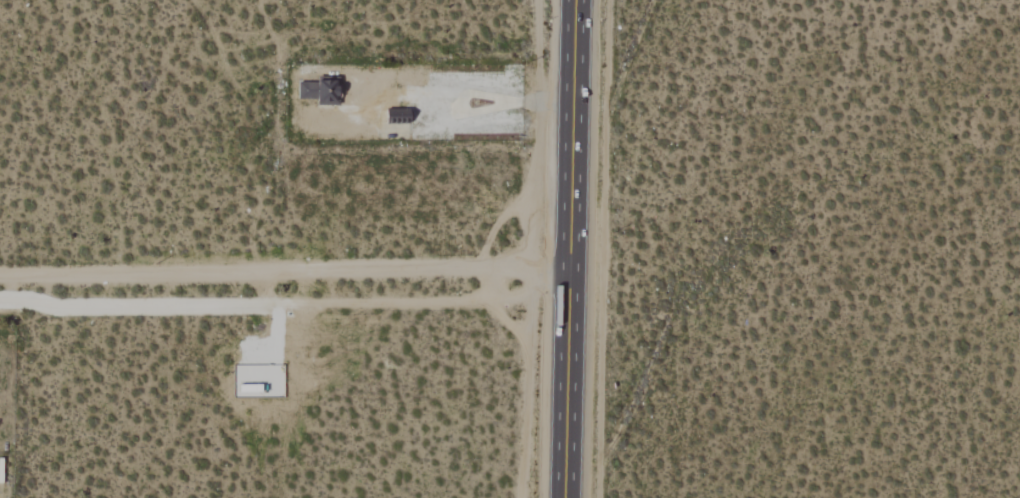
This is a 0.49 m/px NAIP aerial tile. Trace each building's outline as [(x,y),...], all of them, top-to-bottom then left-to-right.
[(297,83),(297,100),(315,100),(315,107),(336,106),(335,82),(297,83)]
